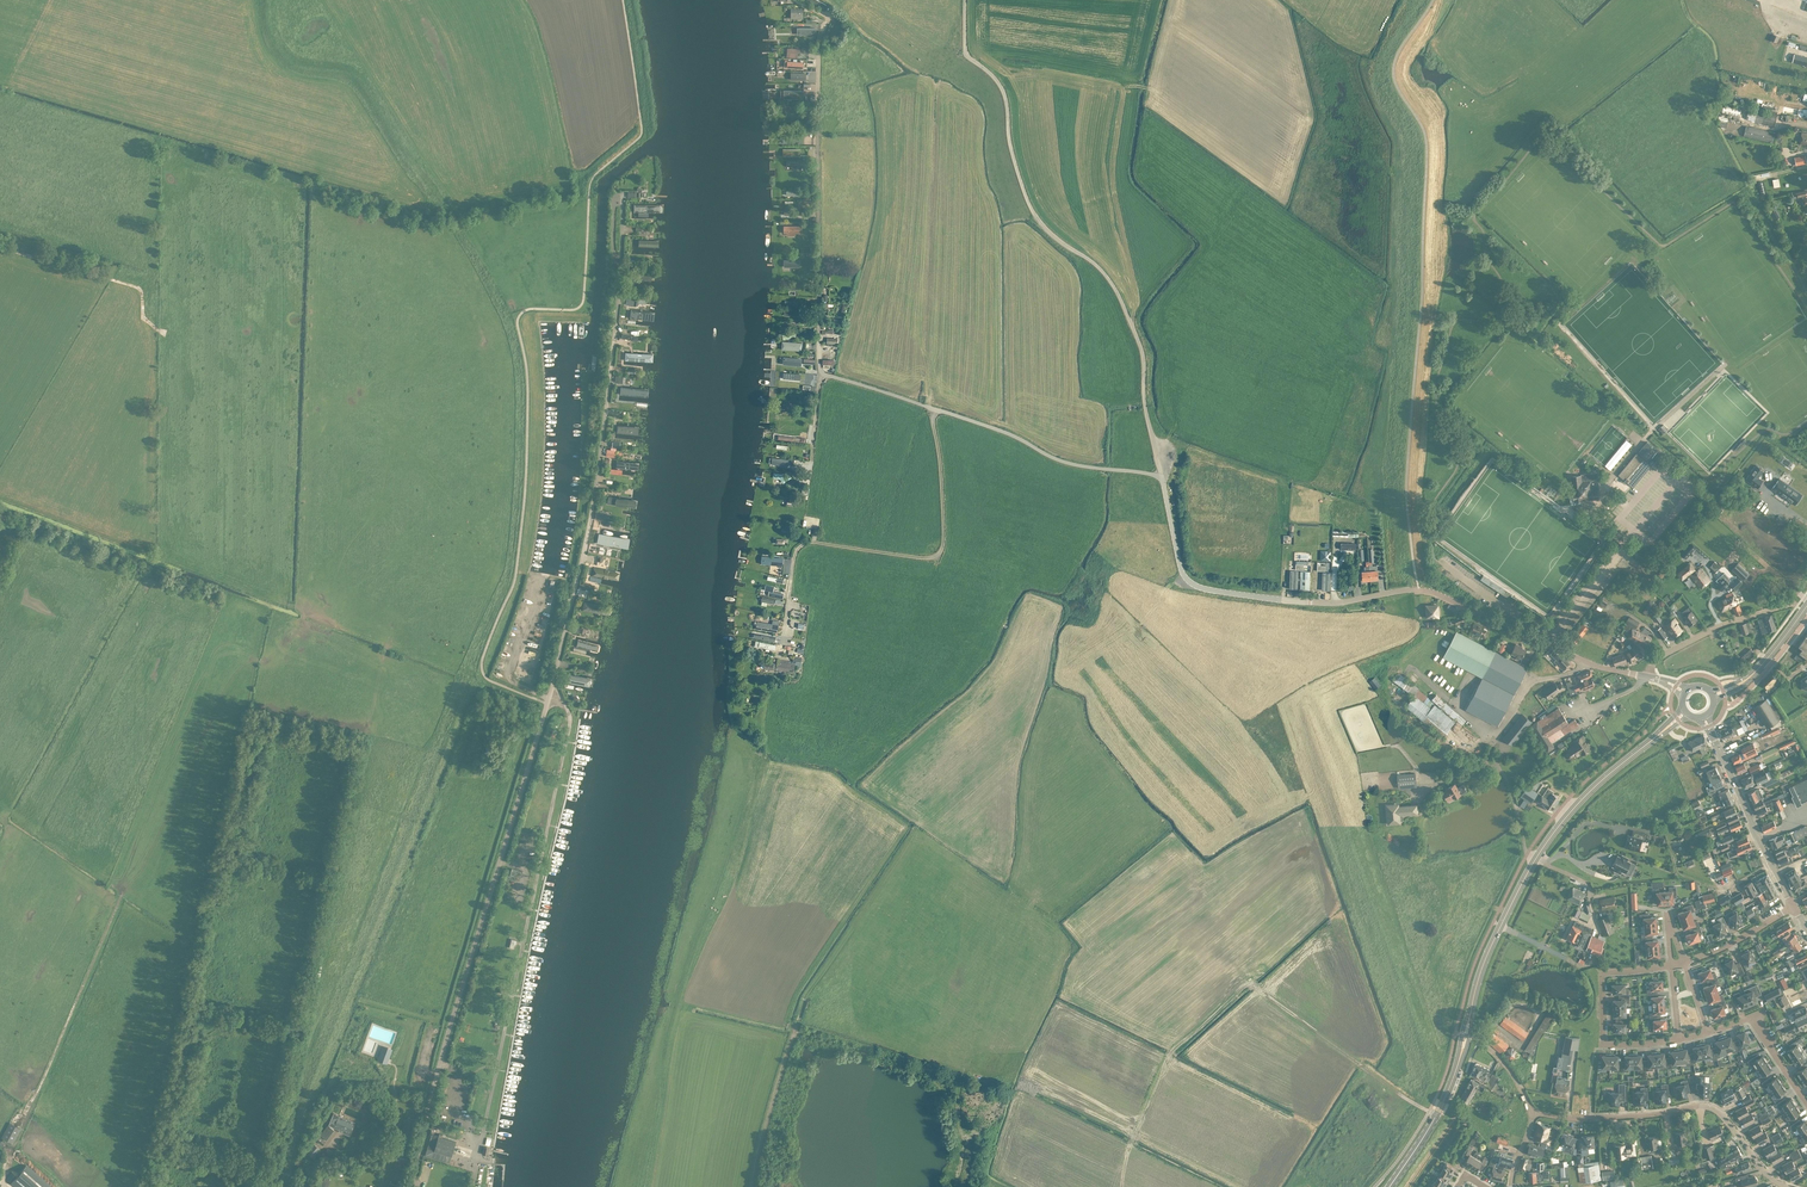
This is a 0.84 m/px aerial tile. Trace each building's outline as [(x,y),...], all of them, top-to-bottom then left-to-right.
[(790,46),(790,48),(789,55),(792,55),(792,56),(796,56),(797,49),(799,50),(799,47),(790,46)] [(1794,52),(1792,60),(1806,64),(1806,55),(1794,52)] [(781,90),(781,98),(785,98),(785,96),(802,96),(802,90),(784,89),(784,90),(781,90)] [(1734,102),(1733,106),(1723,104),(1722,111),(1739,114),(1741,108),(1740,108),(1741,103),(1734,102)] [(1777,113),(1757,109),(1757,108),(1751,107),(1750,107),(1747,118),(1754,120),(1774,125),(1777,113)] [(1746,124),(1744,134),(1770,140),(1773,131),(1746,124)] [(1805,153),(1794,155),(1796,163),(1806,161),(1805,153)] [(1806,211),(1806,189),(1795,191),(1796,195),(1804,194),(1804,196),(1803,197),(1804,204),(1805,203),(1806,211)] [(663,203),(634,202),(634,211),(663,211),(663,203)] [(1778,217),(1773,209),(1769,211),(1774,219),(1778,217)] [(659,239),(638,238),(638,246),(658,247),(659,239)] [(627,295),(626,302),(634,304),(634,303),(638,304),(638,300),(634,299),(635,297),(627,295)] [(655,311),(631,308),(630,312),(630,317),(654,320),(655,311)] [(796,336),(795,331),(779,334),(780,338),(783,338),(783,340),(790,338),(790,339),(794,338),(794,337),(796,336)] [(637,340),(638,335),(632,333),(632,334),(622,332),(621,336),(631,338),(631,339),(637,340)] [(653,361),(654,352),(625,351),(625,359),(653,361)] [(649,388),(621,385),(620,394),(648,396),(649,388)] [(1687,386),(1682,390),(1686,396),(1691,392),(1687,386)] [(639,425),(634,425),(618,423),(617,432),(638,434),(639,425)] [(1618,457),(1630,446),(1628,443),(1631,440),(1628,437),(1613,451),(1618,457)] [(1644,456),(1647,459),(1657,448),(1647,440),(1638,451),(1644,456)] [(607,447),(606,454),(615,455),(616,448),(607,447)] [(1625,478),(1624,480),(1626,481),(1627,480),(1633,485),(1661,452),(1657,448),(1647,459),(1644,456),(1643,457),(1625,478)] [(1643,457),(1637,451),(1628,461),(1629,462),(1628,463),(1627,463),(1618,473),(1625,478),(1643,457)] [(1789,466),(1792,461),(1784,455),(1780,460),(1789,466)] [(639,462),(617,460),(616,467),(638,469),(639,462)] [(1756,463),(1746,478),(1758,486),(1763,479),(1758,476),(1763,468),(1756,463)] [(1583,473),(1581,474),(1572,475),(1574,499),(1598,496),(1597,488),(1598,488),(1598,479),(1597,471),(1583,472),(1583,473)] [(781,475),(774,473),(774,477),(780,478),(783,482),(786,480),(784,476),(781,475)] [(1802,492),(1800,491),(1779,476),(1772,487),(1795,503),(1802,492)] [(638,499),(628,497),(609,494),(607,503),(627,506),(636,507),(638,499)] [(609,519),(611,513),(596,510),(595,516),(609,519)] [(627,547),(628,538),(600,534),(599,542),(627,547)] [(1686,557),(1696,545),(1690,540),(1690,539),(1680,551),(1686,556),(1686,557)] [(1691,553),(1699,563),(1708,556),(1699,546),(1691,553)] [(1329,560),(1329,550),(1320,550),(1320,560),(1329,560)] [(761,563),(764,563),(782,565),(782,559),(765,557),(762,557),(761,563)] [(1714,568),(1717,563),(1712,559),(1708,563),(1714,568)] [(1743,579),(1749,572),(1738,561),(1731,568),(1743,579)] [(1369,566),(1369,562),(1365,562),(1366,567),(1364,567),(1364,572),(1362,572),(1362,581),(1370,580),(1369,571),(1369,566)] [(1372,562),(1369,562),(1369,566),(1369,571),(1370,580),(1378,580),(1377,565),(1372,566),(1372,562)] [(1700,566),(1695,570),(1693,569),(1695,568),(1691,562),(1681,570),(1685,575),(1691,571),(1692,572),(1691,573),(1701,586),(1710,579),(1700,566)] [(619,580),(620,571),(593,566),(592,575),(619,580)] [(1298,571),(1289,571),(1288,588),(1297,589),(1298,571)] [(1310,572),(1300,571),(1300,589),(1309,589),(1310,572)] [(1724,571),(1716,578),(1718,581),(1716,583),(1721,589),(1729,581),(1728,580),(1731,578),(1724,571)] [(1484,572),(1480,577),(1507,595),(1511,590),(1484,572)] [(1331,573),(1323,573),(1322,590),(1330,590),(1331,573)] [(1738,576),(1731,583),(1735,587),(1742,581),(1738,576)] [(583,580),(583,582),(580,581),(579,586),(594,589),(595,583),(583,580)] [(765,590),(769,591),(768,595),(777,597),(778,593),(773,592),(774,587),(766,585),(765,590)] [(1726,596),(1718,600),(1722,609),(1733,604),(1734,605),(1732,606),(1736,613),(1742,610),(1738,603),(1737,603),(1737,602),(1738,602),(1733,592),(1732,590),(1725,593),(1726,596)] [(1606,604),(1609,599),(1603,595),(1600,600),(1606,604)] [(1656,604),(1649,599),(1642,610),(1648,615),(1651,612),(1652,612),(1653,610),(1652,609),(1656,604)] [(1681,611),(1677,607),(1681,604),(1678,600),(1679,599),(1678,599),(1670,605),(1677,615),(1677,614),(1681,611)] [(610,614),(611,606),(584,601),(582,609),(602,613),(610,614)] [(1426,612),(1427,612),(1428,615),(1439,615),(1438,609),(1437,609),(1436,603),(1432,604),(1432,603),(1426,603),(1426,612)] [(1697,618),(1691,610),(1693,609),(1690,604),(1682,610),(1685,614),(1683,616),(1689,624),(1697,618)] [(1776,628),(1771,613),(1758,618),(1762,632),(1776,628)] [(1463,614),(1453,618),(1455,623),(1465,620),(1463,614)] [(1627,621),(1624,628),(1630,631),(1628,635),(1637,640),(1641,631),(1638,629),(1638,630),(1634,628),(1639,620),(1630,614),(1626,620),(1627,621)] [(1682,628),(1674,617),(1666,623),(1674,634),(1682,628)] [(756,625),(756,629),(777,632),(777,629),(778,629),(779,621),(773,620),(772,624),(757,622),(757,625),(756,625)] [(1474,621),(1470,629),(1485,635),(1488,629),(1486,629),(1487,628),(1483,626),(1484,625),(1474,621)] [(1575,631),(1581,635),(1588,627),(1582,622),(1575,631)] [(570,623),(570,624),(568,629),(579,632),(579,630),(584,632),(586,627),(570,623)] [(1661,624),(1660,625),(1658,623),(1654,626),(1656,628),(1663,638),(1668,635),(1661,624)] [(1737,629),(1742,644),(1750,642),(1745,626),(1737,629)] [(1528,666),(1456,629),(1443,655),(1483,675),(1466,707),(1497,724),(1528,666)] [(1581,635),(1575,631),(1571,636),(1577,641),(1581,635)] [(1641,631),(1637,640),(1645,645),(1652,636),(1647,633),(1647,634),(1641,631)] [(1806,634),(1795,648),(1806,657),(1806,632),(1806,634)] [(598,651),(600,644),(578,639),(576,646),(594,650),(598,651)] [(1638,657),(1643,653),(1636,643),(1632,640),(1629,642),(1632,646),(1630,647),(1638,657)] [(759,642),(758,647),(775,650),(776,645),(759,642)] [(1511,651),(1517,654),(1515,656),(1518,657),(1519,655),(1522,656),(1526,647),(1522,645),(1516,642),(1511,651)] [(527,651),(535,654),(537,647),(529,644),(527,651)] [(1638,657),(1630,647),(1625,651),(1626,653),(1625,654),(1627,659),(1629,657),(1632,661),(1638,657)] [(1750,647),(1738,659),(1741,663),(1754,650),(1750,647)] [(1556,658),(1554,660),(1564,669),(1570,662),(1563,655),(1562,656),(1554,649),(1550,652),(1556,658)] [(1627,659),(1625,654),(1624,651),(1612,655),(1615,664),(1627,660),(1627,659)] [(1800,660),(1803,656),(1797,652),(1794,656),(1800,660)] [(802,658),(793,657),(793,661),(798,662),(797,667),(800,668),(802,658)] [(765,662),(764,668),(776,670),(776,671),(794,673),(796,662),(778,660),(777,664),(765,662)] [(1593,675),(1593,674),(1590,668),(1574,676),(1577,682),(1591,675),(1591,676),(1593,675)] [(1770,671),(1761,680),(1768,687),(1770,684),(1771,685),(1777,679),(1770,671)] [(1399,672),(1394,678),(1403,686),(1413,694),(1407,702),(1406,704),(1423,718),(1443,735),(1455,720),(1434,702),(1435,701),(1428,695),(1418,688),(1419,687),(1408,679),(1399,672)] [(594,677),(587,676),(567,673),(565,681),(586,685),(593,686),(594,677)] [(1591,675),(1577,682),(1573,683),(1576,689),(1582,686),(1584,688),(1588,687),(1587,686),(1590,685),(1590,686),(1594,684),(1591,676),(1591,675)] [(1374,678),(1369,682),(1375,690),(1380,686),(1374,678)] [(1543,689),(1549,697),(1552,694),(1553,694),(1560,689),(1561,689),(1565,687),(1561,681),(1557,683),(1555,681),(1548,686),(1547,686),(1543,689)] [(1608,686),(1612,692),(1616,689),(1612,683),(1610,685),(1607,681),(1605,683),(1608,686)] [(1445,700),(1445,701),(1436,693),(1432,697),(1446,710),(1446,711),(1447,711),(1454,717),(1455,717),(1462,723),(1466,719),(1458,712),(1459,712),(1452,706),(1445,700)] [(1766,697),(1754,704),(1767,725),(1779,718),(1782,722),(1785,720),(1773,701),(1770,703),(1766,697)] [(1531,723),(1548,749),(1554,745),(1551,741),(1578,723),(1574,717),(1569,721),(1559,705),(1531,723)] [(1523,713),(1509,730),(1504,736),(1513,743),(1531,720),(1523,713)] [(1742,717),(1739,718),(1744,729),(1747,728),(1742,717)] [(1724,726),(1719,728),(1721,731),(1720,731),(1723,737),(1737,730),(1735,724),(1725,729),(1724,726)] [(1704,733),(1699,735),(1701,740),(1698,741),(1701,750),(1703,753),(1707,751),(1704,744),(1708,742),(1704,733)] [(1571,744),(1572,745),(1566,749),(1571,757),(1578,753),(1579,754),(1581,752),(1582,753),(1591,747),(1582,734),(1574,739),(1575,742),(1571,744)] [(1701,740),(1699,735),(1688,740),(1692,750),(1699,746),(1701,750),(1698,741),(1701,740)] [(1794,737),(1779,744),(1780,747),(1795,740),(1794,737)] [(1743,751),(1739,752),(1743,759),(1758,752),(1753,741),(1741,747),(1743,751)] [(1674,746),(1669,749),(1674,759),(1679,756),(1674,746)] [(1734,761),(1737,760),(1738,761),(1743,759),(1739,752),(1731,756),(1734,761)] [(1744,761),(1735,765),(1739,772),(1747,768),(1747,767),(1749,766),(1751,771),(1751,772),(1761,767),(1760,767),(1763,765),(1761,760),(1758,762),(1750,765),(1748,759),(1744,761)] [(1713,762),(1698,769),(1701,775),(1708,772),(1708,773),(1718,769),(1716,765),(1714,765),(1713,762)] [(1752,773),(1742,778),(1746,786),(1757,781),(1758,783),(1769,778),(1772,776),(1769,769),(1766,771),(1764,766),(1761,767),(1751,772),(1752,773)] [(1718,769),(1708,773),(1712,781),(1721,777),(1718,769)] [(1398,785),(1416,783),(1415,771),(1397,773),(1398,785)] [(1778,774),(1764,780),(1767,786),(1781,779),(1778,774)] [(1789,785),(1793,793),(1791,794),(1794,800),(1796,799),(1797,803),(1806,798),(1806,776),(1789,785)] [(1713,784),(1706,787),(1709,792),(1715,789),(1716,789),(1715,787),(1724,783),(1721,777),(1712,781),(1713,784)] [(1539,780),(1535,782),(1530,785),(1537,789),(1538,791),(1541,786),(1543,782),(1539,780)] [(1444,792),(1443,792),(1445,797),(1446,796),(1447,797),(1448,799),(1454,796),(1461,793),(1460,792),(1466,789),(1464,785),(1463,783),(1461,784),(1457,786),(1455,782),(1448,786),(1446,787),(1447,789),(1443,791),(1444,792)] [(1531,801),(1538,791),(1529,785),(1524,789),(1520,794),(1531,801)] [(1548,786),(1543,793),(1543,794),(1548,797),(1548,796),(1557,802),(1560,796),(1553,792),(1554,790),(1548,786)] [(1731,793),(1728,787),(1719,792),(1722,797),(1731,793)] [(1757,787),(1748,791),(1752,800),(1763,795),(1759,787),(1757,787)] [(1543,794),(1543,793),(1542,794),(1542,793),(1538,800),(1544,803),(1544,804),(1552,809),(1557,802),(1548,796),(1548,797),(1543,794)] [(1731,793),(1722,797),(1722,798),(1718,799),(1721,805),(1734,800),(1731,793)] [(1778,794),(1770,798),(1763,801),(1762,798),(1753,802),(1756,808),(1779,797),(1778,794)] [(1524,796),(1519,801),(1523,805),(1528,799),(1524,796)] [(1783,807),(1779,797),(1756,808),(1758,814),(1767,809),(1766,806),(1774,802),(1778,810),(1783,807)] [(1395,802),(1386,803),(1387,817),(1388,822),(1391,822),(1400,821),(1399,811),(1411,810),(1411,811),(1417,811),(1416,804),(1416,803),(1411,803),(1395,805),(1395,802)] [(1726,815),(1736,811),(1734,805),(1721,811),(1722,814),(1725,812),(1726,815)] [(1728,819),(1725,820),(1725,819),(1715,824),(1717,828),(1727,824),(1726,823),(1739,817),(1736,811),(1726,815),(1728,819)] [(1727,824),(1717,828),(1718,832),(1731,826),(1732,828),(1742,824),(1739,818),(1727,824)] [(1764,831),(1777,825),(1774,819),(1761,825),(1764,831)] [(1793,829),(1798,838),(1806,834),(1806,823),(1793,829)] [(1711,830),(1709,827),(1698,831),(1700,835),(1711,830)] [(1632,835),(1630,834),(1628,834),(1625,845),(1639,849),(1642,838),(1647,839),(1649,833),(1633,829),(1632,835)] [(1798,838),(1793,829),(1788,831),(1792,841),(1798,838)] [(1721,837),(1721,838),(1716,840),(1718,845),(1720,844),(1727,841),(1734,838),(1732,832),(1721,837)] [(1778,834),(1769,838),(1771,842),(1771,844),(1771,846),(1773,846),(1773,847),(1782,843),(1783,842),(1781,839),(1784,837),(1782,833),(1778,835),(1778,834)] [(1732,841),(1733,844),(1738,842),(1739,845),(1749,840),(1747,834),(1732,841)] [(1735,846),(1735,847),(1727,850),(1729,855),(1739,851),(1752,846),(1749,840),(1739,845),(1735,846)] [(1788,846),(1784,848),(1775,852),(1778,857),(1798,848),(1799,847),(1798,844),(1789,848),(1788,846)] [(1801,847),(1798,848),(1778,857),(1780,863),(1786,860),(1787,863),(1793,860),(1791,854),(1795,852),(1799,851),(1801,854),(1804,852),(1801,847)] [(1627,859),(1628,857),(1622,853),(1621,855),(1618,854),(1612,864),(1615,866),(1615,867),(1615,868),(1616,869),(1617,870),(1620,872),(1622,869),(1625,871),(1627,866),(1632,868),(1635,863),(1627,859)] [(1731,865),(1722,869),(1724,875),(1733,871),(1731,865)] [(1789,881),(1792,886),(1792,885),(1795,889),(1806,883),(1806,880),(1805,877),(1803,879),(1796,866),(1785,872),(1786,874),(1784,874),(1788,881),(1789,881)] [(1717,878),(1723,875),(1721,869),(1714,872),(1717,878)] [(1759,877),(1755,880),(1753,881),(1755,884),(1756,887),(1763,883),(1762,882),(1770,878),(1768,873),(1759,877)] [(1763,883),(1756,887),(1758,890),(1761,888),(1761,889),(1763,888),(1773,883),(1770,878),(1762,882),(1763,883)] [(1570,882),(1564,879),(1558,892),(1565,895),(1566,893),(1573,897),(1577,888),(1569,884),(1570,882)] [(1752,880),(1744,884),(1749,894),(1757,890),(1752,880)] [(1773,883),(1763,888),(1767,895),(1768,892),(1776,888),(1773,883)] [(1664,889),(1666,903),(1670,903),(1670,901),(1674,901),(1673,894),(1676,894),(1676,885),(1669,885),(1669,889),(1664,889)] [(1666,903),(1664,889),(1659,890),(1659,886),(1652,887),(1653,896),(1657,896),(1657,903),(1661,902),(1661,904),(1666,903)] [(1779,893),(1776,888),(1768,892),(1767,895),(1769,899),(1779,893)] [(1713,891),(1703,894),(1698,894),(1700,900),(1704,899),(1704,901),(1715,898),(1713,891)] [(1741,891),(1732,895),(1736,901),(1744,897),(1741,891)] [(1731,899),(1727,893),(1719,897),(1722,904),(1731,899)] [(1614,895),(1600,898),(1602,908),(1617,905),(1614,895)] [(1758,900),(1752,904),(1755,910),(1761,906),(1758,900)] [(1680,919),(1693,915),(1691,910),(1694,909),(1692,903),(1684,905),(1685,909),(1678,911),(1680,915),(1678,915),(1680,919)] [(1752,906),(1745,909),(1749,916),(1755,912),(1752,906)] [(1591,914),(1586,911),(1582,909),(1578,917),(1587,921),(1591,914)] [(1736,925),(1739,923),(1740,924),(1743,922),(1742,921),(1743,921),(1741,918),(1742,917),(1740,913),(1739,913),(1737,910),(1732,913),(1730,910),(1725,913),(1729,921),(1732,919),(1736,925)] [(1644,924),(1658,923),(1658,918),(1656,918),(1656,915),(1649,915),(1649,912),(1640,913),(1640,919),(1644,919),(1644,924)] [(1613,930),(1607,914),(1598,918),(1604,933),(1613,930)] [(1713,923),(1715,926),(1714,926),(1716,931),(1717,930),(1719,934),(1720,935),(1724,933),(1723,932),(1726,930),(1723,924),(1727,922),(1723,914),(1717,917),(1718,920),(1713,923)] [(1694,920),(1693,915),(1680,919),(1681,923),(1682,923),(1684,927),(1690,924),(1691,928),(1700,925),(1698,918),(1694,920)] [(1573,924),(1570,929),(1580,934),(1583,928),(1588,931),(1589,931),(1591,927),(1575,919),(1573,924)] [(1779,934),(1784,931),(1792,927),(1789,921),(1770,932),(1773,937),(1779,933),(1779,934)] [(1658,923),(1644,924),(1645,932),(1642,932),(1642,936),(1651,935),(1650,932),(1657,931),(1657,927),(1658,927),(1658,923)] [(1702,931),(1700,925),(1691,928),(1692,931),(1686,933),(1687,937),(1686,937),(1687,941),(1688,941),(1692,940),(1693,941),(1697,940),(1697,938),(1700,937),(1699,932),(1702,931)] [(1576,943),(1582,946),(1589,931),(1588,931),(1583,928),(1580,934),(1570,929),(1566,937),(1572,940),(1571,942),(1575,944),(1576,943)] [(1779,947),(1773,951),(1775,954),(1781,950),(1786,946),(1789,945),(1791,943),(1798,939),(1794,933),(1791,935),(1789,931),(1781,937),(1783,940),(1785,939),(1787,942),(1784,944),(1779,947)] [(1592,934),(1586,948),(1599,953),(1602,945),(1604,938),(1592,934)] [(1651,939),(1651,935),(1642,936),(1643,943),(1646,942),(1647,947),(1660,946),(1660,942),(1659,942),(1658,938),(1651,939)] [(1791,943),(1789,945),(1791,948),(1793,946),(1795,949),(1802,945),(1798,939),(1791,943)] [(1544,945),(1539,957),(1547,959),(1548,957),(1561,962),(1565,951),(1557,948),(1556,950),(1544,945)] [(1660,946),(1647,947),(1647,955),(1660,954),(1659,950),(1661,950),(1660,946)] [(1748,947),(1745,949),(1745,950),(1742,952),(1745,959),(1742,960),(1747,968),(1752,965),(1751,962),(1755,959),(1754,956),(1755,955),(1752,951),(1751,952),(1749,948),(1749,949),(1748,947)] [(1582,950),(1580,955),(1585,958),(1588,952),(1582,950)] [(1795,957),(1791,959),(1790,957),(1785,959),(1787,964),(1788,966),(1797,961),(1806,957),(1806,951),(1795,957)] [(1744,971),(1740,961),(1736,963),(1733,957),(1729,959),(1729,957),(1725,959),(1726,960),(1725,960),(1727,964),(1726,964),(1728,969),(1729,968),(1730,972),(1735,970),(1737,974),(1744,971)] [(1797,961),(1788,966),(1790,969),(1795,967),(1799,965),(1799,966),(1806,962),(1806,957),(1797,961)] [(1708,976),(1709,980),(1717,977),(1718,977),(1715,970),(1712,972),(1710,967),(1707,968),(1706,967),(1702,968),(1702,969),(1699,971),(1697,972),(1699,975),(1700,975),(1701,979),(1708,976)] [(1782,976),(1778,978),(1782,987),(1787,985),(1782,976)] [(1647,992),(1656,991),(1656,987),(1663,987),(1663,983),(1664,983),(1663,979),(1662,979),(1662,978),(1658,979),(1658,977),(1653,978),(1653,979),(1650,979),(1650,985),(1647,985),(1647,992)] [(1718,989),(1716,984),(1720,983),(1718,977),(1717,977),(1709,980),(1710,983),(1703,985),(1705,989),(1703,989),(1705,993),(1718,989)] [(1620,994),(1629,994),(1629,987),(1625,987),(1625,982),(1621,982),(1621,981),(1616,981),(1616,982),(1612,983),(1613,983),(1611,983),(1611,987),(1613,987),(1613,991),(1620,991),(1620,994)] [(1755,993),(1758,992),(1761,991),(1757,982),(1744,988),(1745,991),(1750,1004),(1754,1002),(1754,1001),(1757,1000),(1755,993)] [(1778,986),(1764,993),(1767,999),(1781,992),(1778,986)] [(1719,994),(1718,989),(1705,993),(1706,997),(1707,997),(1709,1001),(1715,998),(1717,1002),(1725,999),(1723,992),(1719,994)] [(1750,1004),(1745,991),(1740,993),(1739,990),(1733,992),(1736,1001),(1740,999),(1742,1006),(1746,1004),(1746,1006),(1750,1004)] [(1664,1002),(1666,1002),(1665,997),(1664,997),(1664,994),(1657,994),(1656,991),(1647,992),(1648,998),(1651,998),(1652,1003),(1664,1002)] [(1781,1005),(1788,1001),(1784,992),(1776,996),(1781,1005)] [(1629,994),(1620,994),(1620,998),(1613,998),(1613,1002),(1612,1002),(1612,1006),(1626,1006),(1626,1001),(1629,1001),(1629,994)] [(1725,999),(1717,1002),(1718,1005),(1711,1007),(1712,1011),(1711,1011),(1712,1015),(1713,1015),(1714,1015),(1717,1014),(1718,1015),(1722,1014),(1722,1012),(1725,1011),(1724,1006),(1727,1005),(1725,999)] [(1664,1002),(1652,1003),(1652,1008),(1649,1008),(1650,1015),(1658,1014),(1658,1010),(1665,1010),(1665,1006),(1666,1006),(1666,1002),(1664,1002)] [(1792,1011),(1795,1019),(1806,1013),(1806,1007),(1806,1005),(1792,1011)] [(1626,1006),(1612,1006),(1612,1010),(1614,1010),(1614,1014),(1621,1014),(1621,1018),(1630,1018),(1630,1011),(1626,1011),(1626,1006)] [(1534,1053),(1531,1052),(1535,1045),(1534,1045),(1543,1031),(1557,1014),(1549,1009),(1522,1051),(1532,1057),(1534,1053)] [(1650,1021),(1654,1021),(1655,1030),(1663,1030),(1663,1025),(1667,1025),(1667,1024),(1668,1024),(1668,1020),(1666,1021),(1666,1017),(1659,1017),(1658,1014),(1650,1015),(1650,1021)] [(1528,1031),(1506,1015),(1500,1022),(1523,1039),(1528,1031)] [(1800,1028),(1800,1027),(1806,1023),(1806,1015),(1784,1026),(1787,1032),(1795,1028),(1796,1030),(1800,1028)] [(1630,1018),(1621,1018),(1621,1021),(1614,1021),(1613,1025),(1612,1025),(1612,1029),(1613,1029),(1617,1029),(1617,1031),(1622,1031),(1622,1030),(1626,1030),(1626,1024),(1630,1025),(1630,1018)] [(1506,1047),(1509,1044),(1497,1033),(1499,1030),(1496,1027),(1493,1030),(1491,1028),(1484,1037),(1502,1052),(1506,1047)] [(1740,1039),(1736,1040),(1739,1048),(1746,1046),(1745,1042),(1749,1041),(1748,1037),(1749,1037),(1747,1032),(1746,1032),(1745,1029),(1744,1029),(1744,1028),(1740,1029),(1740,1031),(1737,1032),(1740,1039)] [(1562,1055),(1559,1066),(1569,1068),(1572,1052),(1570,1049),(1571,1048),(1573,1048),(1573,1047),(1578,1048),(1580,1035),(1573,1034),(1566,1033),(1565,1037),(1562,1055)] [(1739,1048),(1736,1040),(1733,1041),(1731,1034),(1727,1036),(1727,1034),(1723,1036),(1727,1049),(1732,1047),(1733,1051),(1739,1048)] [(1717,1046),(1714,1047),(1717,1056),(1723,1054),(1728,1052),(1727,1049),(1723,1036),(1718,1037),(1719,1038),(1715,1039),(1717,1046)] [(1793,1045),(1787,1049),(1791,1056),(1802,1049),(1797,1042),(1799,1041),(1803,1038),(1801,1036),(1799,1037),(1797,1038),(1791,1042),(1793,1045)] [(1717,1057),(1714,1047),(1711,1048),(1709,1041),(1705,1042),(1705,1041),(1701,1042),(1704,1055),(1712,1053),(1713,1058),(1717,1057)] [(1704,1055),(1701,1042),(1697,1043),(1697,1044),(1693,1045),(1695,1052),(1691,1053),(1693,1060),(1697,1059),(1697,1057),(1704,1055)] [(1506,1047),(1505,1054),(1510,1058),(1516,1056),(1517,1049),(1512,1045),(1506,1047)] [(1683,1046),(1678,1047),(1681,1060),(1686,1060),(1686,1063),(1693,1062),(1693,1060),(1691,1053),(1688,1054),(1687,1047),(1683,1047),(1683,1046)] [(1672,1057),(1668,1057),(1670,1066),(1677,1065),(1676,1061),(1681,1060),(1678,1047),(1674,1048),(1674,1049),(1671,1050),(1672,1057)] [(1791,1056),(1796,1063),(1802,1059),(1804,1062),(1805,1060),(1806,1059),(1806,1053),(1803,1048),(1802,1049),(1791,1056)] [(1649,1059),(1645,1060),(1646,1069),(1653,1068),(1652,1064),(1657,1064),(1656,1050),(1652,1051),(1652,1052),(1648,1052),(1649,1059)] [(1670,1066),(1668,1057),(1665,1058),(1664,1051),(1660,1051),(1660,1050),(1656,1050),(1657,1064),(1662,1063),(1663,1067),(1670,1066)] [(1610,1066),(1610,1052),(1606,1052),(1606,1053),(1602,1053),(1602,1060),(1598,1060),(1598,1069),(1605,1069),(1605,1066),(1610,1066)] [(1615,1052),(1610,1052),(1610,1066),(1615,1066),(1615,1070),(1622,1070),(1622,1061),(1618,1061),(1618,1054),(1615,1053),(1615,1052)] [(1625,1061),(1622,1061),(1622,1070),(1629,1069),(1629,1066),(1634,1066),(1633,1052),(1629,1052),(1629,1053),(1625,1054),(1625,1061)] [(1646,1069),(1645,1060),(1642,1060),(1641,1053),(1637,1053),(1637,1052),(1633,1052),(1634,1066),(1639,1065),(1639,1069),(1646,1069)] [(1757,1067),(1767,1060),(1763,1053),(1757,1057),(1755,1054),(1747,1059),(1751,1065),(1754,1063),(1757,1067)] [(1805,1060),(1804,1062),(1801,1064),(1803,1066),(1797,1070),(1801,1077),(1806,1073),(1806,1059),(1805,1060)] [(1767,1060),(1757,1067),(1761,1074),(1758,1076),(1760,1079),(1768,1074),(1766,1071),(1772,1067),(1767,1060)] [(1474,1063),(1473,1065),(1473,1066),(1473,1067),(1485,1073),(1490,1075),(1491,1072),(1488,1070),(1489,1068),(1476,1062),(1475,1063),(1474,1063)] [(1485,1073),(1473,1067),(1470,1073),(1484,1079),(1485,1077),(1488,1079),(1490,1075),(1485,1073)] [(1506,1089),(1496,1083),(1501,1076),(1492,1072),(1485,1084),(1502,1096),(1506,1089)] [(1695,1092),(1700,1092),(1699,1093),(1704,1093),(1704,1094),(1708,1095),(1708,1093),(1709,1093),(1710,1086),(1711,1086),(1711,1082),(1710,1082),(1710,1081),(1705,1080),(1705,1074),(1696,1074),(1696,1084),(1695,1092)] [(1557,1075),(1556,1082),(1556,1081),(1554,1092),(1567,1095),(1569,1084),(1567,1084),(1568,1078),(1565,1077),(1565,1076),(1557,1075)] [(1771,1088),(1782,1081),(1777,1075),(1771,1079),(1769,1076),(1762,1081),(1766,1086),(1769,1084),(1771,1088)] [(1471,1077),(1468,1083),(1479,1089),(1479,1088),(1477,1087),(1479,1083),(1482,1084),(1484,1086),(1486,1083),(1474,1076),(1473,1077),(1472,1076),(1471,1077)] [(1682,1083),(1677,1084),(1674,1085),(1677,1097),(1680,1096),(1681,1097),(1684,1096),(1684,1095),(1688,1094),(1687,1090),(1690,1089),(1687,1078),(1681,1079),(1682,1083)] [(1782,1081),(1771,1088),(1774,1092),(1771,1094),(1775,1100),(1782,1095),(1780,1092),(1786,1088),(1782,1081)] [(1622,1099),(1622,1098),(1625,1098),(1625,1082),(1619,1082),(1619,1090),(1608,1090),(1608,1103),(1611,1103),(1611,1104),(1615,1104),(1615,1103),(1619,1103),(1619,1099),(1622,1099)] [(1669,1095),(1669,1092),(1668,1082),(1661,1082),(1662,1086),(1657,1087),(1657,1095),(1654,1096),(1655,1101),(1659,1100),(1659,1102),(1663,1101),(1663,1100),(1666,1099),(1666,1096),(1669,1095)] [(1468,1083),(1464,1090),(1472,1095),(1475,1089),(1478,1090),(1479,1089),(1468,1083)] [(1641,1089),(1636,1089),(1633,1090),(1633,1102),(1637,1102),(1637,1103),(1641,1103),(1641,1102),(1645,1101),(1645,1098),(1648,1097),(1648,1085),(1641,1086),(1641,1089)] [(1724,1096),(1721,1097),(1725,1104),(1740,1096),(1740,1097),(1746,1094),(1745,1092),(1746,1091),(1743,1085),(1742,1086),(1742,1085),(1736,1088),(1737,1090),(1734,1091),(1732,1087),(1729,1088),(1722,1092),(1724,1096)] [(1464,1090),(1459,1099),(1467,1104),(1472,1095),(1464,1090)] [(1749,1093),(1741,1097),(1744,1101),(1745,1101),(1752,1097),(1749,1093)] [(1786,1110),(1796,1103),(1791,1096),(1786,1100),(1784,1097),(1776,1102),(1780,1108),(1783,1106),(1786,1110)] [(1752,1097),(1745,1101),(1747,1105),(1755,1101),(1753,1097),(1752,1097)] [(1492,1115),(1496,1108),(1498,1105),(1494,1103),(1493,1106),(1480,1099),(1476,1106),(1492,1115)] [(1796,1103),(1786,1110),(1788,1114),(1785,1116),(1789,1122),(1797,1117),(1795,1114),(1800,1110),(1796,1103)] [(1741,1116),(1749,1112),(1746,1104),(1735,1110),(1739,1117),(1741,1116)] [(1494,1118),(1499,1120),(1503,1118),(1503,1113),(1499,1110),(1494,1112),(1494,1118)] [(1749,1112),(1741,1116),(1745,1124),(1755,1119),(1755,1118),(1758,1117),(1757,1113),(1753,1114),(1751,1111),(1749,1112)] [(1761,1119),(1769,1115),(1767,1111),(1759,1115),(1761,1119)] [(353,1122),(344,1118),(345,1116),(334,1112),(329,1123),(340,1128),(341,1126),(349,1129),(353,1122)] [(1769,1115),(1761,1119),(1763,1123),(1771,1118),(1769,1115)] [(1806,1127),(1806,1119),(1806,1118),(1800,1121),(1798,1119),(1790,1123),(1794,1129),(1797,1127),(1800,1131),(1806,1127)] [(20,1127),(9,1121),(1,1136),(13,1142),(20,1127)] [(1534,1136),(1534,1138),(1538,1139),(1541,1140),(1540,1144),(1552,1148),(1553,1144),(1550,1143),(1552,1137),(1547,1136),(1548,1131),(1550,1125),(1548,1125),(1539,1122),(1534,1136)] [(1755,1135),(1764,1131),(1760,1123),(1749,1128),(1753,1136),(1755,1135)] [(322,1134),(326,1138),(334,1128),(329,1124),(322,1134)] [(1708,1130),(1712,1139),(1716,1138),(1715,1136),(1723,1132),(1720,1125),(1708,1130)] [(1685,1130),(1676,1131),(1677,1143),(1686,1142),(1685,1130)] [(1764,1131),(1755,1135),(1759,1143),(1769,1138),(1765,1130),(1764,1131)] [(1572,1133),(1570,1133),(1563,1131),(1560,1142),(1565,1144),(1564,1149),(1570,1151),(1572,1146),(1573,1146),(1576,1137),(1572,1135),(1572,1133)] [(1773,1139),(1781,1135),(1779,1131),(1771,1135),(1773,1139)] [(432,1132),(427,1148),(425,1154),(450,1161),(452,1154),(456,1140),(442,1136),(443,1133),(439,1132),(439,1135),(432,1132)] [(1583,1134),(1583,1136),(1579,1137),(1580,1146),(1581,1146),(1582,1152),(1589,1151),(1588,1146),(1594,1145),(1592,1133),(1583,1134)] [(319,1134),(316,1138),(322,1142),(325,1139),(319,1134)] [(1656,1134),(1647,1135),(1649,1151),(1658,1149),(1658,1143),(1662,1143),(1661,1135),(1656,1136),(1656,1134)] [(1502,1145),(1503,1142),(1506,1143),(1508,1138),(1499,1135),(1497,1140),(1500,1141),(1498,1148),(1503,1149),(1504,1145),(1502,1145)] [(1783,1138),(1781,1135),(1773,1139),(1775,1143),(1783,1138)] [(1628,1147),(1625,1147),(1624,1143),(1615,1144),(1617,1156),(1627,1155),(1627,1153),(1634,1153),(1634,1150),(1635,1150),(1635,1142),(1636,1142),(1636,1137),(1629,1138),(1629,1142),(1630,1142),(1630,1145),(1628,1146),(1628,1147)] [(319,1147),(312,1142),(306,1150),(313,1155),(319,1147)] [(1777,1150),(1773,1142),(1763,1148),(1768,1155),(1769,1154),(1777,1150)] [(1527,1151),(1537,1154),(1538,1152),(1542,1153),(1544,1147),(1530,1143),(1527,1151)] [(1710,1144),(1703,1146),(1707,1157),(1714,1155),(1710,1144)] [(1720,1155),(1718,1157),(1721,1162),(1719,1163),(1721,1166),(1731,1164),(1738,1161),(1737,1158),(1738,1157),(1737,1155),(1741,1152),(1737,1144),(1732,1147),(1734,1150),(1721,1157),(1720,1155)] [(1798,1147),(1800,1151),(1792,1155),(1794,1159),(1802,1155),(1800,1153),(1803,1151),(1802,1149),(1800,1146),(1797,1147),(1798,1147)] [(1475,1150),(1473,1154),(1470,1152),(1472,1149),(1469,1147),(1464,1155),(1467,1157),(1465,1161),(1471,1164),(1478,1152),(1475,1150)] [(1800,1151),(1798,1147),(1790,1151),(1792,1155),(1800,1151)] [(1496,1161),(1498,1162),(1497,1166),(1504,1168),(1505,1164),(1511,1165),(1513,1157),(1505,1155),(1506,1151),(1499,1149),(1498,1153),(1501,1154),(1498,1162),(1496,1161)] [(1779,1149),(1777,1150),(1769,1154),(1774,1162),(1784,1156),(1779,1149)] [(1478,1152),(1471,1164),(1477,1168),(1479,1164),(1483,1166),(1487,1158),(1484,1156),(1482,1160),(1479,1158),(1481,1154),(1478,1152)] [(1676,1153),(1668,1154),(1669,1162),(1680,1160),(1679,1153),(1676,1153)] [(1522,1159),(1519,1166),(1525,1168),(1525,1167),(1530,1168),(1532,1162),(1527,1161),(1522,1159)] [(1788,1170),(1796,1166),(1792,1159),(1782,1164),(1786,1172),(1788,1170)] [(1751,1166),(1749,1160),(1735,1165),(1738,1172),(1751,1166)] [(1497,1166),(1498,1162),(1496,1161),(1495,1165),(1494,1165),(1490,1176),(1502,1179),(1505,1168),(1504,1168),(1497,1166)] [(1447,1162),(1441,1171),(1449,1177),(1455,1167),(1447,1162)] [(1578,1170),(1580,1181),(1601,1178),(1599,1162),(1583,1164),(1584,1169),(1578,1170)] [(26,1164),(12,1180),(20,1186),(53,1186),(26,1164)] [(1564,1165),(1565,1175),(1560,1175),(1561,1180),(1569,1180),(1568,1175),(1569,1175),(1568,1164),(1564,1165)] [(1798,1165),(1796,1166),(1788,1170),(1792,1178),(1802,1173),(1798,1165)] [(1536,1170),(1529,1171),(1530,1181),(1537,1180),(1541,1180),(1541,1176),(1540,1176),(1540,1173),(1549,1172),(1549,1168),(1539,1169),(1540,1170),(1536,1170)] [(1602,1169),(1603,1178),(1615,1177),(1614,1168),(1602,1169)] [(1441,1171),(1435,1180),(1444,1186),(1449,1177),(1441,1171)] [(1757,1176),(1756,1176),(1755,1176),(1755,1174),(1744,1178),(1743,1174),(1735,1177),(1737,1183),(1742,1182),(1744,1186),(1757,1182),(1757,1181),(1758,1181),(1758,1180),(1757,1176)] [(1623,1176),(1610,1179),(1601,1180),(1602,1184),(1610,1183),(1611,1186),(1626,1186),(1623,1176)]
